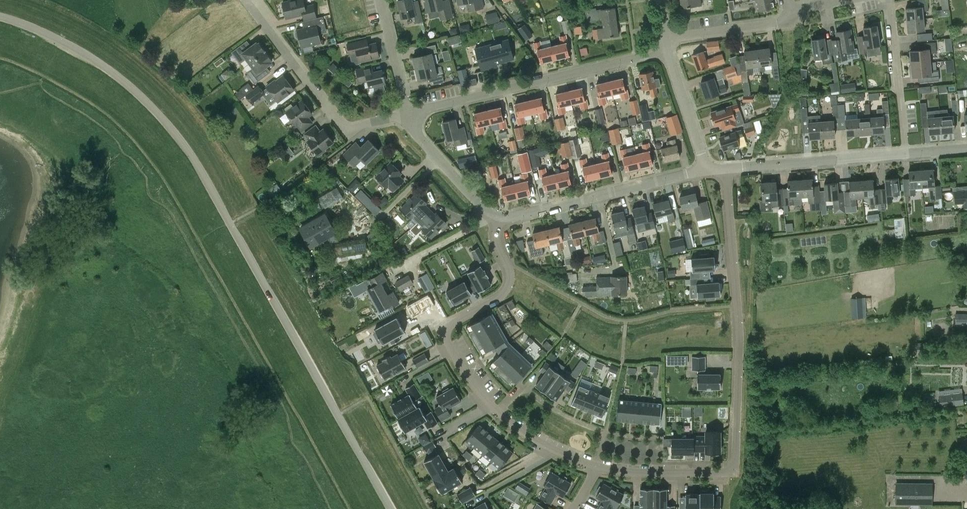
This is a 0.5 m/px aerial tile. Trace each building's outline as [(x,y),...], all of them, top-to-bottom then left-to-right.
[(304,21),(317,18),(313,6),(307,7),(304,6),(303,0),(290,0),(289,2),(283,3),(286,18),(303,14),(304,21)] [(416,23),(423,22),(418,0),(411,2),(411,0),(401,0),(398,1),(402,19),(414,16),(416,23)] [(438,9),(440,16),(444,15),(445,18),(452,17),(449,4),(443,5),(441,0),(427,0),(427,2),(425,2),(427,12),(438,9)] [(467,3),(468,7),(470,7),(471,11),(483,8),(481,0),(457,0),(458,5),(467,3)] [(716,12),(726,11),(725,0),(714,0),(716,12)] [(756,0),(758,11),(774,8),(772,0),(756,0)] [(928,10),(927,0),(915,0),(911,0),(912,8),(906,8),(907,20),(923,19),(922,11),(928,10)] [(942,10),(949,10),(948,0),(941,0),(942,10)] [(602,24),(616,22),(615,8),(596,10),(596,8),(586,10),(588,22),(602,20),(602,24)] [(496,12),(485,15),(488,24),(499,21),(496,12)] [(310,20),(312,27),(297,30),(297,31),(296,31),(295,33),(296,37),(298,39),(299,38),(302,48),(321,43),(317,26),(325,24),(323,16),(310,20)] [(908,32),(924,30),(923,19),(907,20),(908,32)] [(571,32),(568,20),(561,21),(564,34),(571,32)] [(616,22),(602,24),(603,28),(597,29),(598,38),(618,36),(616,22)] [(524,24),(518,29),(525,38),(531,33),(524,24)] [(456,26),(449,27),(451,34),(458,32),(456,26)] [(867,48),(880,45),(877,26),(863,28),(865,36),(858,37),(861,53),(868,52),(867,48)] [(846,51),(853,50),(850,30),(836,32),(837,40),(832,41),(835,61),(847,59),(846,51)] [(917,41),(932,40),(932,33),(917,34),(917,41)] [(831,55),(834,54),(831,41),(826,42),(824,41),(823,35),(817,36),(818,39),(812,40),(815,59),(822,58),(823,64),(833,63),(831,55)] [(331,46),(338,44),(336,36),(329,38),(331,46)] [(551,46),(554,60),(569,56),(566,44),(567,44),(565,36),(560,37),(561,44),(551,46)] [(496,65),(514,59),(508,39),(475,49),(482,71),(497,67),(496,65)] [(707,52),(719,50),(718,40),(706,42),(707,52)] [(360,62),(379,57),(376,44),(362,47),(361,41),(347,44),(352,65),(360,63),(360,62)] [(554,60),(551,46),(541,49),(540,42),(534,43),(536,51),(537,51),(540,63),(554,60)] [(924,44),(924,50),(910,51),(911,64),(930,62),(929,54),(937,53),(936,42),(924,44)] [(240,63),(246,59),(250,64),(266,52),(259,43),(258,44),(257,43),(248,49),(244,44),(233,53),(240,63)] [(425,55),(413,58),(416,69),(434,65),(432,53),(437,52),(435,45),(423,48),(425,55)] [(769,48),(756,50),(759,71),(765,71),(764,65),(771,64),(770,53),(769,48)] [(745,62),(740,63),(741,75),(742,81),(742,84),(748,83),(747,75),(753,74),(753,73),(759,72),(759,71),(756,50),(744,52),(745,55),(745,62)] [(254,69),(248,73),(255,83),(267,74),(263,69),(272,63),(271,61),(272,60),(266,52),(250,64),(254,69)] [(693,55),(697,70),(708,67),(708,68),(717,65),(725,63),(722,53),(714,56),(714,57),(705,60),(703,52),(702,52),(703,52),(693,55)] [(945,60),(947,72),(954,71),(953,59),(945,60)] [(938,70),(931,71),(930,62),(911,64),(912,77),(927,76),(927,82),(939,80),(938,70)] [(713,78),(701,82),(706,97),(718,93),(726,91),(723,80),(727,79),(731,78),(741,75),(740,63),(739,63),(731,65),(723,68),(724,69),(714,72),(717,80),(714,81),(713,78)] [(333,73),(337,69),(332,64),(328,68),(333,73)] [(418,81),(430,78),(432,85),(444,82),(443,75),(437,76),(434,65),(416,69),(418,81)] [(471,85),(468,74),(464,75),(461,66),(455,67),(461,88),(471,85)] [(369,88),(374,86),(376,93),(385,91),(383,84),(385,84),(382,70),(371,73),(369,67),(357,70),(360,83),(368,81),(369,88)] [(227,69),(221,73),(225,79),(231,75),(227,69)] [(652,71),(639,74),(643,90),(650,88),(652,96),(658,95),(656,86),(660,85),(658,79),(654,80),(652,71)] [(278,101),(294,89),(284,76),(274,84),(273,83),(267,87),(278,101)] [(216,78),(205,86),(209,91),(220,83),(216,78)] [(351,82),(346,78),(343,82),(348,86),(351,82)] [(621,99),(629,98),(627,91),(626,91),(622,78),(609,81),(613,95),(620,93),(621,99)] [(597,98),(599,105),(607,103),(605,97),(613,95),(609,81),(596,85),(600,98),(597,98)] [(855,82),(840,83),(841,91),(856,90),(855,82)] [(830,93),(839,91),(838,83),(829,84),(830,93)] [(251,104),(265,94),(258,85),(245,95),(251,104)] [(581,109),(588,107),(587,101),(585,101),(581,88),(569,91),(572,104),(579,103),(581,109)] [(241,89),(235,93),(240,99),(246,94),(241,89)] [(556,94),(559,108),(557,108),(558,115),(566,113),(564,106),(572,104),(569,91),(556,94)] [(779,105),(778,93),(770,93),(770,105),(779,105)] [(540,119),(548,117),(546,111),(544,111),(541,98),(528,101),(531,114),(538,112),(540,119)] [(640,113),(637,99),(629,101),(632,115),(640,113)] [(877,117),(870,118),(872,134),(884,133),(883,117),(883,114),(889,114),(888,100),(882,101),(882,108),(876,109),(877,117)] [(302,131),(313,123),(308,117),(312,114),(302,101),(293,107),(291,104),(285,109),(287,112),(286,113),(296,126),(297,125),(302,131)] [(515,104),(518,117),(516,118),(518,124),(525,122),(524,116),(531,114),(528,101),(515,104)] [(921,117),(927,116),(929,134),(941,133),(939,110),(927,111),(926,102),(920,103),(921,117)] [(646,104),(639,105),(642,123),(649,121),(656,120),(654,111),(648,113),(646,104)] [(739,110),(737,104),(710,112),(712,118),(710,119),(712,125),(714,124),(715,126),(720,124),(722,130),(735,126),(733,120),(735,120),(732,112),(739,110)] [(864,118),(858,119),(859,135),(872,134),(870,118),(869,104),(864,104),(865,112),(864,112),(864,118)] [(507,127),(505,120),(503,120),(500,107),(487,111),(492,131),(507,127)] [(806,107),(801,108),(802,121),(803,133),(809,132),(810,139),(821,138),(820,122),(820,115),(807,116),(806,107)] [(605,123),(601,108),(595,110),(598,124),(605,123)] [(947,116),(947,109),(939,110),(941,133),(954,131),(953,116),(947,116)] [(475,127),(477,134),(492,131),(487,111),(474,114),(477,126),(475,127)] [(675,114),(666,117),(672,135),(681,131),(682,131),(676,114),(675,114)] [(566,128),(563,117),(554,119),(557,131),(566,128)] [(455,119),(443,122),(443,125),(442,126),(444,132),(445,132),(447,141),(454,140),(455,145),(467,142),(464,131),(458,132),(455,119)] [(858,119),(845,120),(846,129),(847,136),(859,135),(858,119)] [(642,123),(641,123),(642,129),(651,128),(649,121),(642,123)] [(746,136),(755,133),(751,121),(742,124),(746,136)] [(833,121),(820,122),(821,138),(835,136),(834,130),(833,121)] [(248,139),(256,132),(249,124),(241,130),(248,139)] [(324,150),(334,142),(324,129),(320,132),(316,125),(305,134),(309,140),(308,141),(319,156),(325,151),(324,150)] [(514,128),(517,140),(518,147),(524,146),(522,139),(525,138),(522,126),(514,128)] [(621,143),(618,128),(608,130),(612,145),(621,143)] [(503,131),(506,143),(508,142),(509,149),(510,149),(511,154),(518,152),(512,129),(503,131)] [(723,150),(739,146),(736,138),(743,136),(741,131),(719,137),(723,150)] [(573,159),(581,157),(578,144),(582,143),(580,137),(569,140),(573,159)] [(664,161),(679,158),(676,145),(674,139),(669,140),(669,141),(666,141),(668,147),(661,148),(664,161)] [(366,164),(379,151),(369,140),(358,151),(353,146),(344,155),(353,165),(356,162),(358,163),(362,159),(366,164)] [(562,158),(572,156),(569,142),(558,144),(562,158)] [(652,165),(649,151),(650,150),(648,143),(642,145),(643,152),(636,154),(639,168),(652,165)] [(293,153),(288,146),(278,153),(283,160),(293,153)] [(623,157),(626,171),(639,168),(636,154),(634,147),(619,150),(621,158),(623,157)] [(536,148),(529,150),(533,168),(541,166),(536,148)] [(517,154),(521,173),(532,171),(527,152),(517,154)] [(610,160),(608,153),(601,155),(603,162),(595,164),(599,178),(612,174),(608,161),(610,160)] [(467,166),(476,164),(474,156),(457,160),(459,166),(467,165),(467,166)] [(582,167),(586,181),(599,178),(595,164),(588,166),(586,158),(579,160),(581,168),(582,167)] [(393,191),(403,181),(398,176),(401,173),(391,163),(376,178),(386,187),(388,185),(393,191)] [(571,184),(568,171),(568,170),(569,170),(567,163),(561,165),(562,172),(555,174),(558,187),(571,184)] [(492,178),(499,177),(496,165),(489,166),(492,178)] [(545,168),(540,170),(545,191),(558,187),(555,174),(547,175),(545,168)] [(935,186),(933,169),(921,170),(922,187),(929,187),(930,199),(942,198),(941,186),(935,186)] [(916,195),(915,188),(922,187),(921,170),(908,171),(909,180),(903,181),(904,196),(905,203),(909,202),(908,196),(916,195)] [(530,194),(527,181),(527,180),(529,180),(527,173),(520,174),(521,182),(514,184),(517,197),(530,194)] [(497,180),(500,187),(501,187),(504,201),(517,197),(514,184),(507,186),(505,178),(497,180)] [(897,178),(885,179),(885,188),(879,189),(881,210),(885,210),(885,203),(892,202),(892,195),(899,194),(897,178)] [(812,179),(800,180),(801,197),(808,196),(809,203),(819,202),(818,191),(818,187),(818,185),(813,186),(812,179)] [(787,188),(782,189),(782,191),(783,205),(788,205),(795,204),(802,204),(801,201),(801,197),(800,180),(787,181),(787,183),(787,188)] [(873,189),(873,180),(861,181),(862,197),(868,197),(869,204),(877,204),(878,210),(881,210),(879,189),(873,189)] [(849,182),(849,191),(844,191),(845,210),(847,210),(848,208),(848,206),(856,205),(855,198),(862,197),(861,181),(849,182)] [(347,189),(352,193),(358,187),(353,182),(347,189)] [(775,182),(761,183),(762,200),(763,201),(770,200),(770,206),(772,206),(783,205),(782,191),(782,189),(776,189),(775,182)] [(276,183),(267,190),(272,197),(281,190),(276,183)] [(825,191),(818,191),(819,202),(819,205),(820,205),(820,204),(826,204),(825,200),(833,200),(834,213),(845,212),(845,210),(844,191),(838,192),(837,183),(824,184),(825,191)] [(337,187),(319,197),(325,208),(343,198),(337,187)] [(374,214),(380,208),(361,188),(354,194),(374,214)] [(953,191),(954,204),(963,204),(963,207),(966,206),(966,190),(953,191)] [(418,222),(430,210),(425,205),(426,203),(416,194),(402,208),(411,218),(413,217),(418,222)] [(693,206),(696,215),(697,221),(711,217),(707,202),(698,204),(695,194),(680,197),(683,209),(693,206)] [(382,198),(378,203),(382,207),(386,203),(382,198)] [(675,220),(672,212),(671,212),(668,200),(653,204),(657,216),(666,214),(668,222),(671,231),(677,229),(674,220),(675,220)] [(644,206),(632,209),(636,224),(638,232),(646,230),(655,228),(651,213),(646,214),(644,206)] [(430,210),(418,222),(423,227),(421,228),(431,238),(446,223),(436,213),(435,215),(430,210)] [(617,236),(625,235),(627,234),(629,243),(636,241),(630,217),(625,218),(623,211),(611,214),(615,229),(616,229),(617,236)] [(310,246),(334,232),(325,216),(301,229),(310,246)] [(603,230),(598,232),(595,218),(582,221),(585,235),(592,233),(594,241),(595,244),(601,243),(606,242),(603,230)] [(894,219),(895,238),(907,237),(905,218),(894,219)] [(378,224),(380,225),(382,228),(386,223),(384,221),(382,219),(378,224)] [(574,245),(581,244),(579,237),(585,235),(582,221),(568,225),(572,238),(567,239),(571,255),(572,258),(578,256),(575,248),(574,245)] [(564,257),(571,255),(567,239),(562,241),(558,227),(545,230),(549,244),(556,242),(558,250),(562,248),(564,257)] [(685,228),(689,245),(693,243),(689,227),(685,228)] [(549,244),(545,230),(532,234),(534,240),(527,242),(531,257),(544,254),(542,246),(549,244)] [(670,242),(673,253),(686,250),(683,238),(670,242)] [(639,249),(647,246),(645,239),(637,242),(639,249)] [(525,251),(522,240),(516,242),(521,252),(525,251)] [(616,256),(623,254),(619,242),(613,243),(616,256)] [(407,253),(403,247),(397,252),(401,258),(407,253)] [(478,248),(472,251),(478,263),(485,260),(478,248)] [(700,255),(700,256),(700,258),(691,259),(692,271),(690,271),(691,278),(700,277),(699,271),(716,270),(715,257),(708,257),(708,254),(700,255)] [(480,266),(468,272),(472,279),(478,290),(479,292),(491,285),(487,278),(489,276),(485,270),(483,271),(480,266)] [(353,294),(357,295),(367,289),(379,311),(387,307),(388,309),(398,303),(392,292),(387,295),(380,283),(386,280),(382,272),(367,280),(366,278),(349,287),(353,294)] [(418,278),(425,293),(435,287),(427,273),(418,278)] [(400,290),(413,283),(409,274),(395,282),(400,290)] [(612,295),(626,295),(625,277),(596,278),(596,285),(582,286),(583,295),(596,295),(596,296),(612,295)] [(700,277),(691,278),(690,278),(691,285),(696,284),(697,297),(706,297),(707,300),(715,299),(715,296),(721,295),(720,282),(700,283),(700,277)] [(478,290),(472,279),(465,283),(465,282),(446,292),(453,304),(455,304),(456,305),(462,302),(461,300),(472,294),(471,293),(478,290)] [(436,306),(429,294),(406,306),(413,318),(436,306)] [(852,318),(867,317),(866,308),(863,309),(862,306),(866,306),(865,297),(851,298),(852,318)] [(513,299),(507,303),(506,303),(511,310),(516,307),(512,300),(513,300),(513,299)] [(966,323),(966,313),(955,313),(955,323),(966,323)] [(486,352),(492,349),(494,352),(497,350),(500,355),(494,362),(498,365),(494,369),(509,383),(512,379),(516,383),(531,367),(508,346),(505,342),(495,323),(490,314),(471,325),(474,330),(469,332),(479,350),(484,347),(486,352)] [(398,335),(405,331),(397,317),(375,330),(377,333),(374,334),(379,342),(381,340),(383,344),(390,340),(392,344),(400,339),(398,335)] [(419,334),(422,340),(428,336),(425,331),(419,334)] [(543,345),(548,351),(553,346),(547,341),(543,345)] [(413,360),(417,367),(429,360),(425,353),(413,360)] [(548,358),(553,361),(557,357),(551,353),(548,358)] [(406,368),(398,354),(391,358),(390,356),(383,360),(384,362),(377,366),(385,380),(406,368)] [(667,364),(687,364),(687,355),(667,355),(667,364)] [(698,374),(698,382),(697,388),(698,388),(706,388),(706,390),(712,390),(712,388),(720,388),(720,389),(721,389),(721,374),(720,374),(704,374),(704,370),(706,370),(706,369),(705,369),(705,357),(706,357),(706,356),(692,356),(693,356),(693,360),(693,369),(692,369),(692,370),(699,370),(699,374),(698,374)] [(546,393),(560,374),(550,367),(551,366),(546,362),(540,370),(545,374),(536,386),(546,393)] [(611,365),(609,371),(613,372),(616,373),(618,368),(615,366),(611,365)] [(582,372),(577,368),(572,375),(577,379),(582,372)] [(417,377),(421,384),(432,379),(429,371),(417,377)] [(560,374),(546,393),(556,400),(565,388),(570,392),(576,384),(570,380),(570,381),(560,374)] [(399,419),(418,408),(414,402),(422,397),(414,384),(406,389),(410,395),(391,406),(399,419)] [(582,409),(590,389),(579,385),(572,405),(582,409)] [(442,403),(441,406),(435,410),(441,421),(451,415),(448,409),(461,401),(454,388),(450,390),(449,388),(443,392),(444,393),(438,397),(442,403)] [(592,413),(600,393),(590,389),(582,409),(592,413)] [(962,392),(938,395),(940,407),(964,404),(962,392)] [(600,393),(592,413),(603,417),(610,398),(600,393)] [(617,420),(628,421),(630,401),(618,400),(617,420)] [(630,401),(628,421),(639,422),(640,402),(630,401)] [(649,423),(651,403),(640,402),(639,422),(649,423)] [(651,403),(649,423),(661,424),(662,404),(651,403)] [(420,407),(418,408),(399,419),(398,420),(405,432),(424,421),(429,429),(438,424),(431,412),(425,415),(420,407)] [(475,448),(488,432),(479,425),(466,441),(475,448)] [(720,431),(706,431),(706,437),(696,437),(696,451),(706,451),(706,453),(713,453),(713,455),(719,455),(719,453),(720,453),(720,431)] [(488,432),(475,448),(483,455),(496,439),(488,432)] [(696,451),(696,437),(693,437),(693,439),(672,439),(672,453),(674,453),(674,455),(680,455),(680,453),(694,453),(694,451),(696,451)] [(496,439),(483,455),(491,462),(505,446),(496,439)] [(434,441),(423,447),(426,452),(437,446),(434,441)] [(505,446),(491,462),(500,469),(513,453),(505,446)] [(435,479),(449,471),(439,454),(425,462),(435,479)] [(449,471),(435,479),(435,480),(434,480),(442,494),(463,482),(460,477),(469,471),(464,463),(455,468),(449,471)] [(551,504),(557,494),(563,497),(572,483),(566,480),(567,478),(560,473),(559,475),(553,472),(544,486),(546,487),(540,498),(551,504)] [(519,482),(515,488),(526,495),(530,489),(519,482)] [(924,503),(924,484),(896,483),(896,503),(924,503)] [(613,506),(617,508),(624,495),(618,491),(618,490),(612,486),(611,488),(604,484),(602,487),(600,486),(597,493),(598,493),(596,497),(603,501),(601,505),(600,504),(598,508),(611,508),(613,506)] [(509,487),(504,495),(515,501),(519,493),(509,487)] [(458,495),(462,504),(476,496),(472,488),(458,495)] [(654,489),(641,489),(641,506),(635,506),(635,508),(654,508),(654,489)] [(654,508),(675,508),(675,506),(667,506),(667,489),(654,489),(654,508)] [(700,508),(721,508),(721,501),(716,501),(714,500),(714,493),(708,493),(708,491),(702,491),(702,493),(700,493),(700,494),(700,508)] [(700,494),(686,494),(686,504),(684,505),(680,505),(680,508),(700,508),(700,494)]
